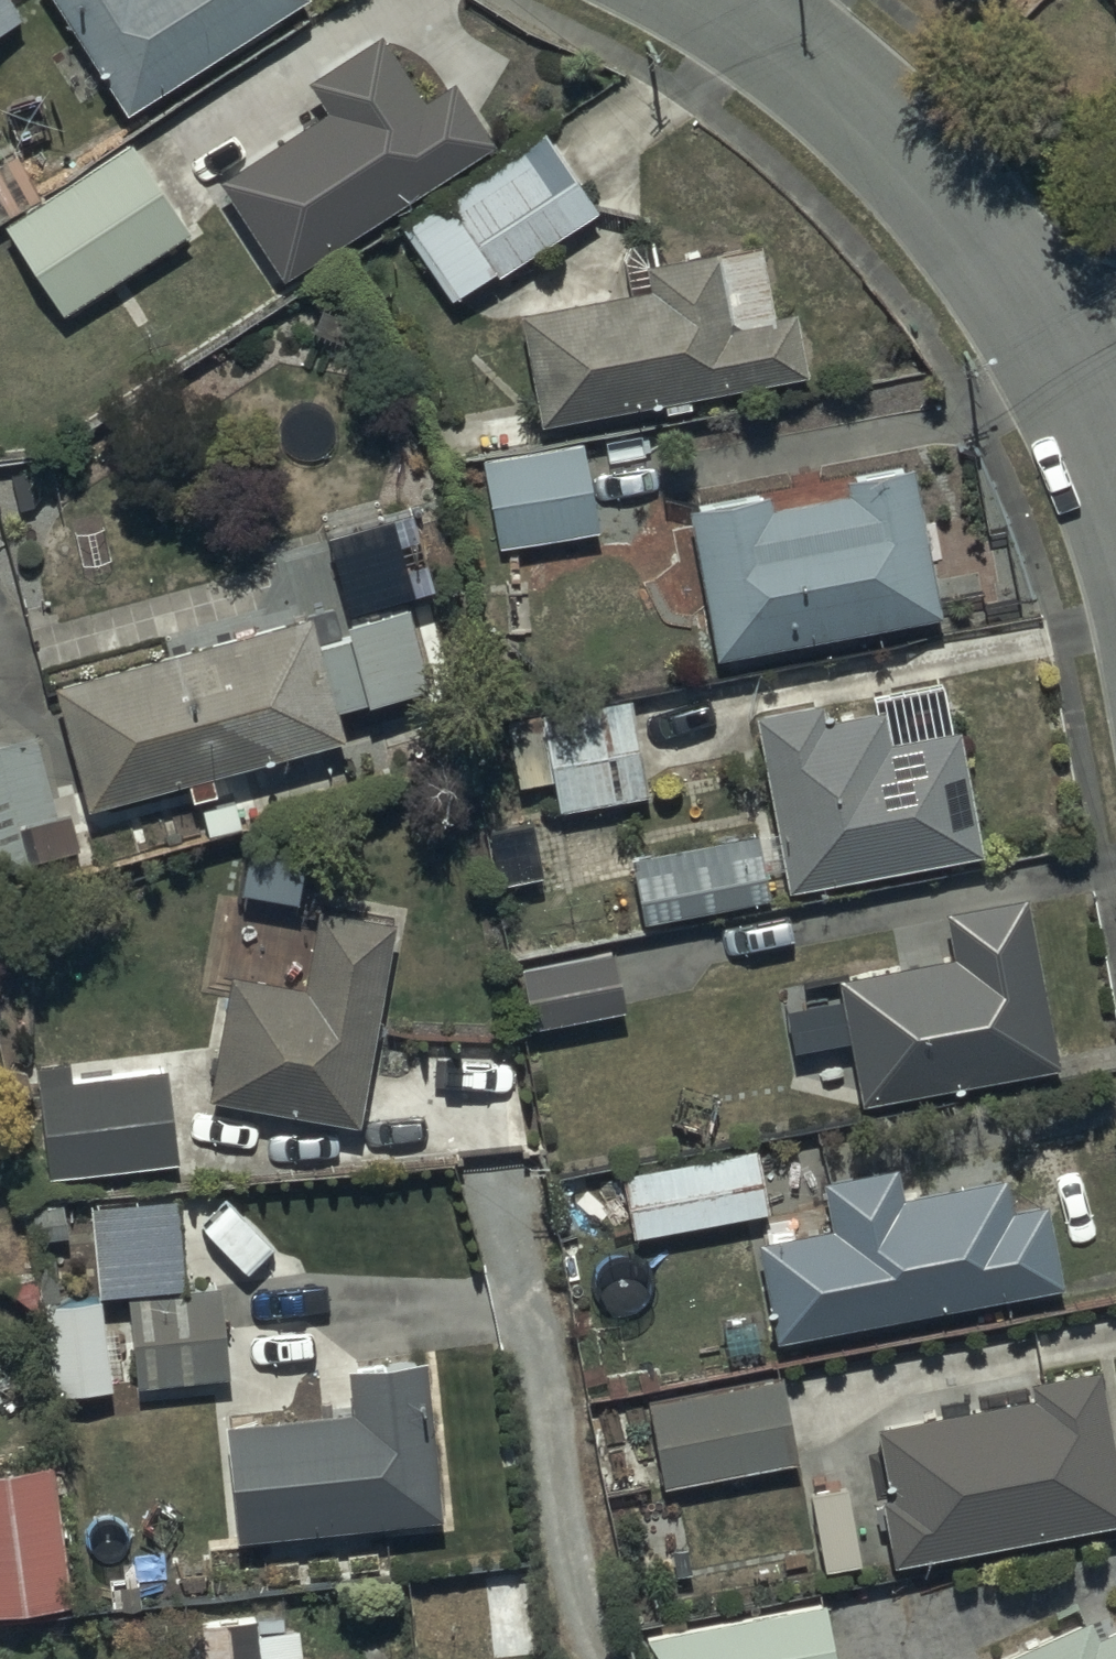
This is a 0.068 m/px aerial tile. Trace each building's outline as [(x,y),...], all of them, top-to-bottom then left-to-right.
[(11,0),(0,0),(0,27),(20,15),(11,0)] [(123,111),(298,0),(52,0),(123,111)] [(222,177),(284,269),(483,135),(444,76),(415,96),(375,36),(315,77),(332,103),(222,177)] [(540,130),(399,223),(446,294),(488,266),(493,273),(592,207),(540,130)] [(5,225),(64,313),(187,231),(128,143),(5,225)] [(537,421),(658,400),(660,410),(687,405),(685,395),(804,374),(792,306),(772,310),(759,239),(660,257),(657,237),(619,243),(627,288),(517,308),(537,421)] [(580,443),(480,459),(494,545),(593,530),(580,443)] [(681,507),(706,654),(937,614),(911,468),(844,480),(846,492),(765,506),(763,493),(681,507)] [(411,508),(321,531),(340,609),(431,587),(411,508)] [(337,738),(329,708),(423,684),(402,605),(337,621),(342,641),(314,648),(305,614),(45,680),(76,805),(183,778),(188,796),(211,791),(206,771),(337,738)] [(814,701),(749,714),(783,891),(976,854),(942,680),(869,694),(872,709),(817,720),(814,701)] [(644,794),(623,701),(499,729),(511,784),(547,776),(555,813),(644,794)] [(0,736),(0,872),(75,850),(63,808),(53,811),(29,727),(0,736)] [(626,852),(639,918),(767,895),(755,829),(626,852)] [(829,980),(853,1102),(1055,1061),(1021,896),(942,913),(950,956),(829,980)] [(354,1124),(392,920),(312,906),(297,983),(226,969),(202,1095),(354,1124)] [(515,966),(527,1027),(623,1008),(611,947),(515,966)] [(29,1065),(41,1175),(172,1161),(161,1067),(71,1077),(69,1061),(29,1065)] [(616,1171),(628,1234),(764,1209),(752,1145),(616,1171)] [(749,1239),(768,1339),(1059,1283),(1044,1203),(1007,1210),(1001,1177),(898,1196),(892,1164),(817,1178),(826,1225),(749,1239)] [(83,1201),(95,1296),(40,1302),(52,1396),(104,1390),(98,1336),(125,1333),(131,1386),(224,1374),(213,1285),(179,1289),(167,1190),(83,1201)] [(350,1410),(219,1424),(232,1538),(438,1515),(421,1358),(345,1366),(350,1410)] [(885,1561),(1115,1520),(1115,1479),(1096,1364),(1024,1376),(1028,1394),(870,1422),(883,1494),(874,1495),(885,1561)] [(642,1401),(657,1486),(791,1461),(775,1376),(642,1401)] [(50,1465),(0,1472),(0,1612),(69,1603),(50,1465)] [(479,1578),(491,1658),(523,1658),(534,1657),(522,1572),(479,1578)] [(641,1635),(656,1658),(833,1658),(824,1603),(641,1635)] [(187,1658),(262,1658),(256,1612),(182,1622),(187,1658)] [(1091,1633),(1083,1616),(989,1658),(1115,1658),(1115,1621),(1091,1633)]
